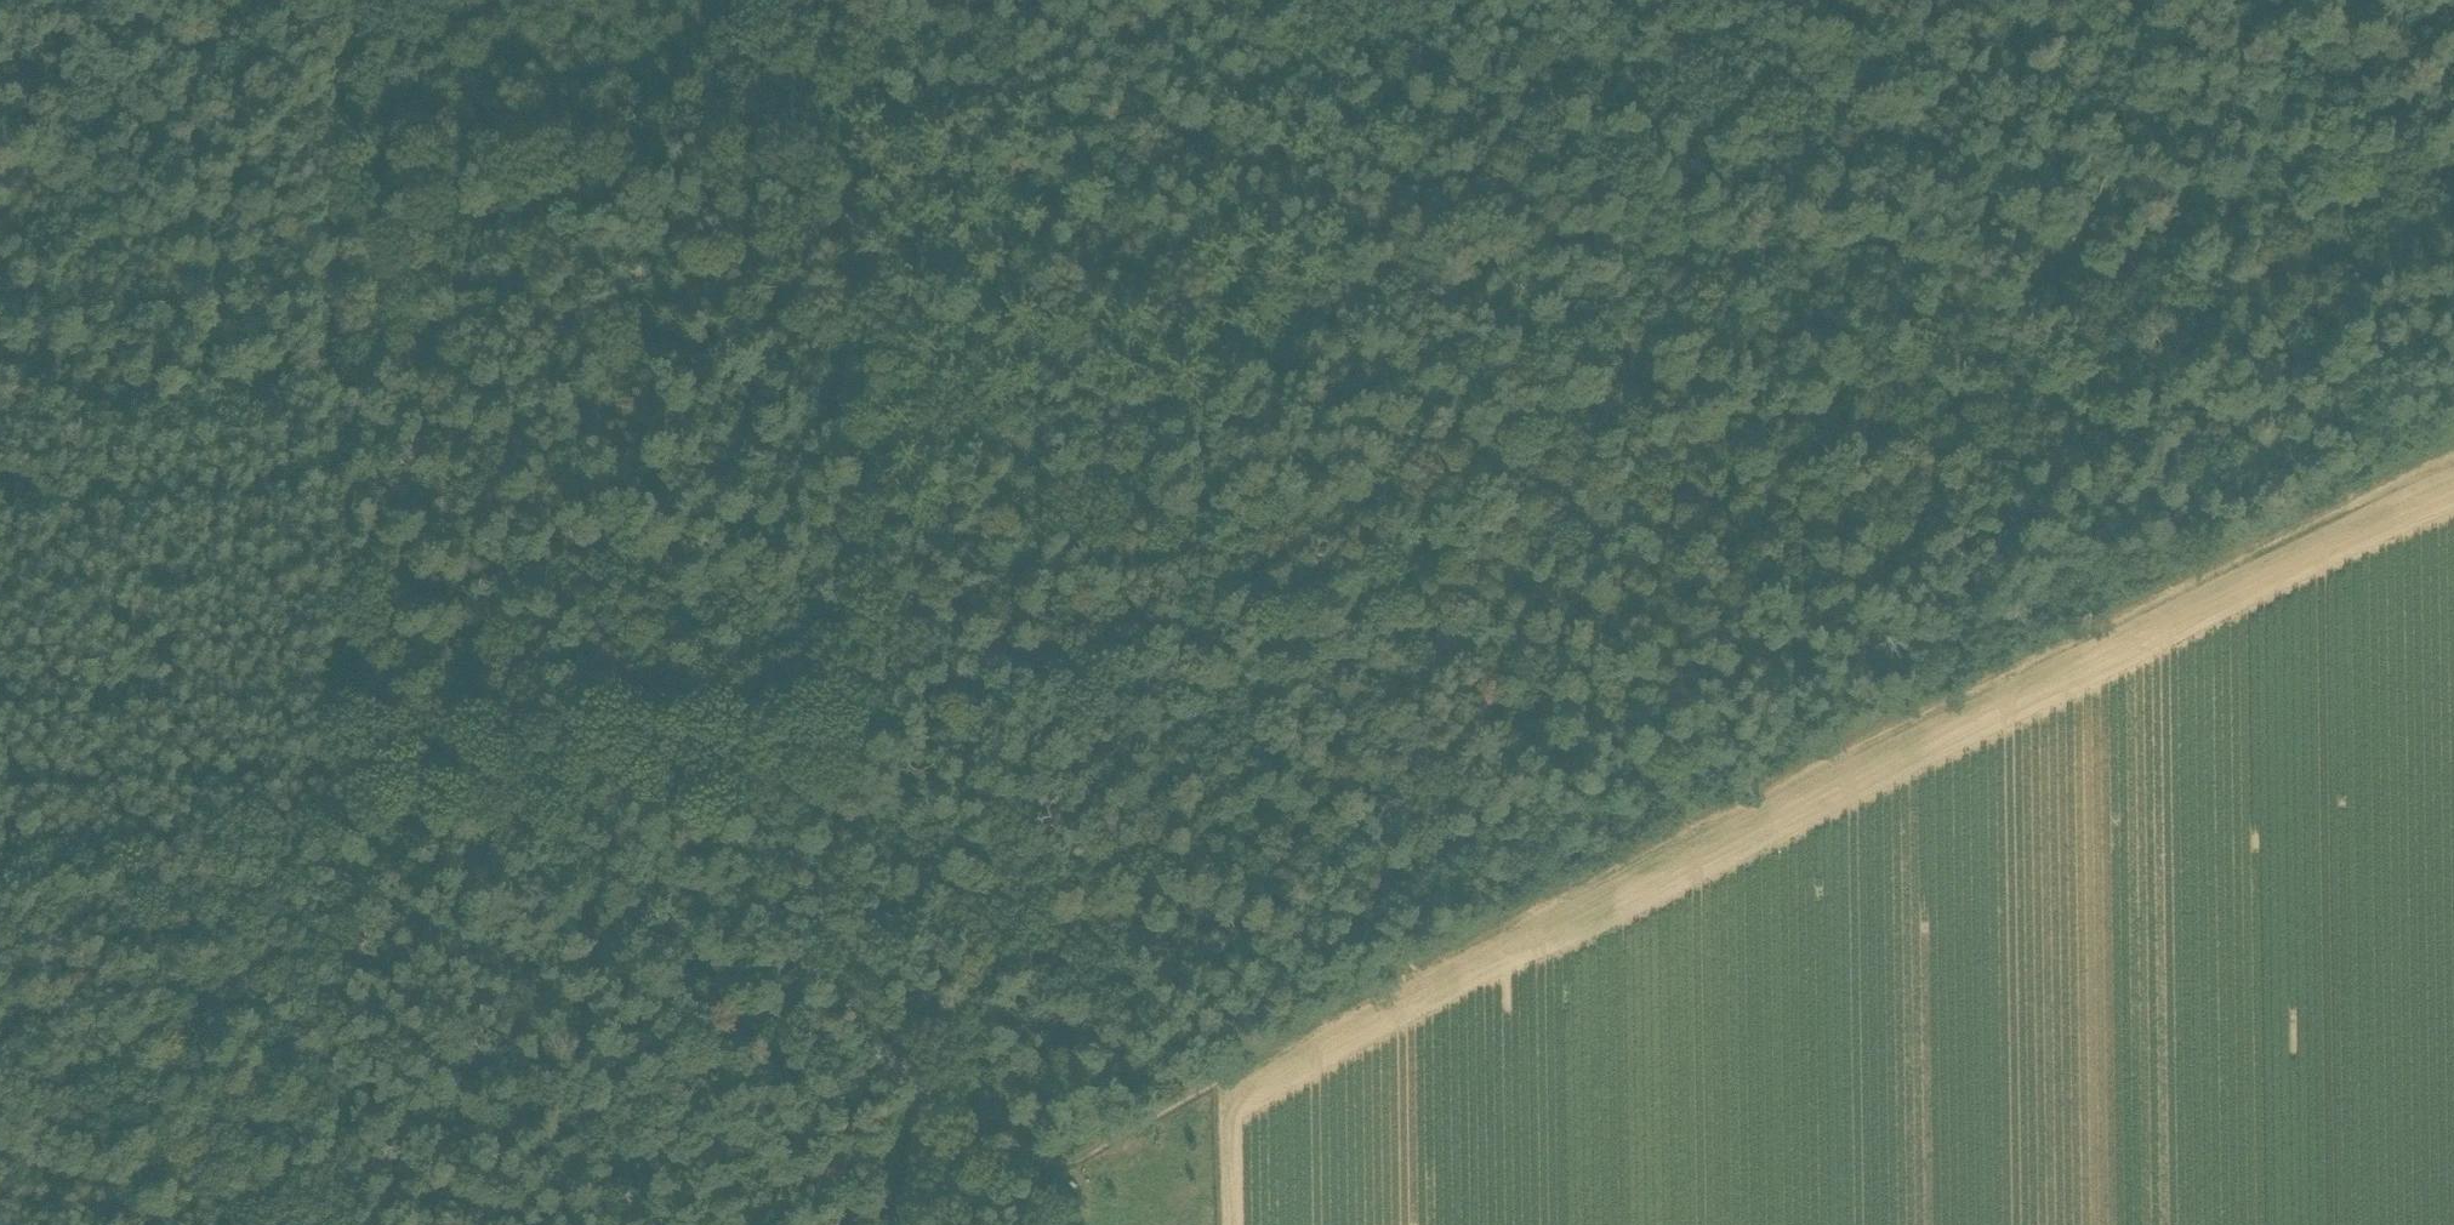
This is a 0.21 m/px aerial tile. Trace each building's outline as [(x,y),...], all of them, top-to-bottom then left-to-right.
[(955,1178),(954,1190),(967,1192),(967,1191),(969,1191),(970,1190),(971,1190),(972,1188),(973,1187),(973,1185),(972,1183),(971,1182),(969,1181),(969,1180),(955,1178)]
